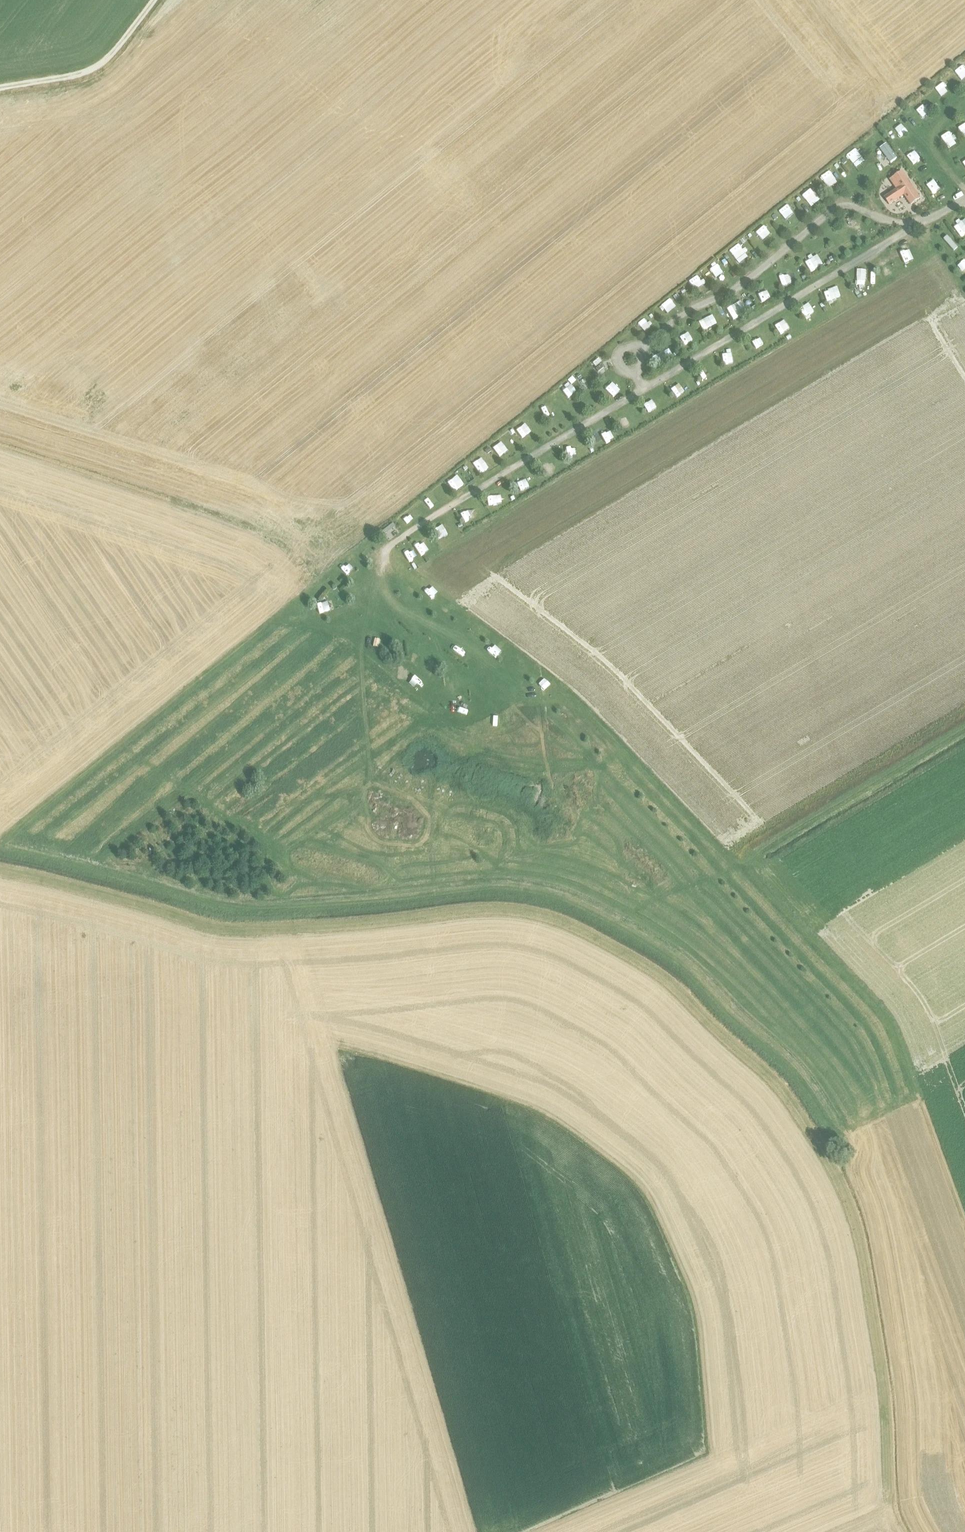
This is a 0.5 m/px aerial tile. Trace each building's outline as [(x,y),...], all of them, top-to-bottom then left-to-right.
[(936,96),(944,91),(937,80),(928,85),(936,96)] [(903,103),(913,115),(922,108),(912,96),(903,103)] [(892,126),(883,131),(888,141),(897,136),(892,126)] [(870,148),(883,164),(890,159),(878,142),(870,148)] [(845,166),(853,159),(846,149),(838,155),(845,166)] [(822,186),(829,179),(819,170),(812,177),(822,186)] [(920,199),(902,172),(890,179),(897,189),(885,198),(889,205),(902,196),(908,206),(920,199)] [(925,182),(918,186),(923,196),(931,193),(925,182)] [(803,184),(797,188),(805,198),(811,193),(803,184)] [(787,216),(782,209),(778,212),(775,207),(769,211),(777,223),(787,216)] [(949,218),(942,223),(951,235),(958,230),(949,218)] [(751,239),(760,231),(755,225),(746,233),(751,239)] [(903,259),(906,251),(901,249),(897,257),(903,259)] [(879,264),(884,261),(878,251),(874,253),(879,264)] [(801,270),(811,267),(808,256),(798,258),(801,270)] [(702,269),(710,280),(719,274),(710,263),(702,269)] [(850,270),(844,278),(850,283),(856,275),(850,270)] [(782,274),(772,275),(773,286),(783,286),(782,274)] [(691,276),(676,286),(680,293),(696,282),(691,276)] [(673,333),(672,343),(682,344),(684,335),(673,333)] [(748,357),(754,353),(749,346),(743,350),(748,357)] [(658,358),(658,348),(648,349),(649,359),(658,358)] [(727,364),(732,358),(721,348),(716,354),(727,364)] [(589,357),(583,362),(586,367),(593,362),(589,357)] [(673,376),(667,386),(679,393),(685,383),(673,376)] [(622,428),(623,414),(616,414),(615,428),(622,428)] [(590,430),(589,439),(601,440),(602,431),(590,430)] [(506,477),(504,486),(516,489),(518,480),(506,477)] [(478,496),(474,499),(482,510),(487,507),(478,496)] [(931,803),(933,810),(943,807),(941,800),(931,803)]
